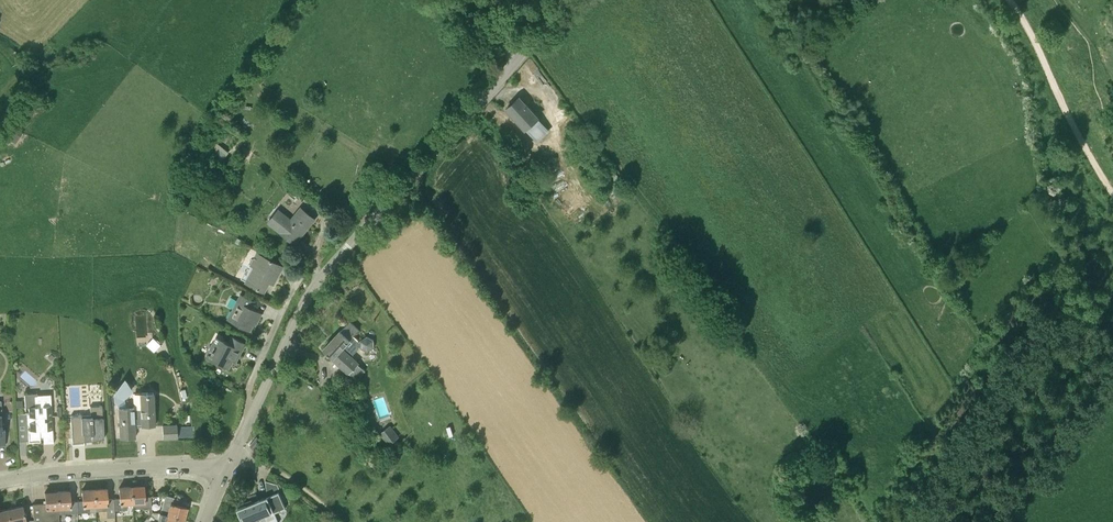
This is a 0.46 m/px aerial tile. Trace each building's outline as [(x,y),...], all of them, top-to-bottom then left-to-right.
[(538,117),(537,117),(519,98),(507,109),(525,128),(537,142),(550,130),(538,117)] [(211,147),(206,154),(219,164),(229,151),(221,146),(216,141),(211,147)] [(269,223),(290,240),(295,234),(300,237),(315,219),(302,209),(292,221),(279,211),(269,223)] [(243,241),(237,238),(234,242),(241,246),(243,241)] [(275,280),(283,267),(256,252),(250,265),(257,269),(249,284),(264,292),(270,282),(269,281),(271,278),(275,280)] [(241,294),(227,319),(248,330),(253,320),(257,322),(262,313),(252,307),(255,301),(241,294)] [(358,330),(349,322),(323,349),(349,373),(358,363),(351,356),(358,348),(358,340),(353,336),(358,330)] [(229,369),(233,360),(235,357),(238,358),(246,343),(232,335),(228,343),(216,336),(206,356),(229,369)] [(155,350),(162,343),(155,337),(148,343),(155,350)] [(361,340),(361,347),(367,351),(373,347),(373,340),(367,337),(361,340)] [(120,402),(135,387),(125,378),(111,394),(120,402)] [(29,414),(27,414),(27,418),(16,419),(17,447),(18,446),(19,456),(27,455),(26,446),(35,446),(35,441),(40,441),(40,436),(43,436),(43,443),(53,442),(52,431),(52,420),(48,420),(48,416),(52,416),(51,394),(44,395),(42,393),(40,395),(37,395),(37,393),(25,394),(26,407),(29,406),(29,414)] [(118,408),(120,436),(135,436),(134,425),(155,424),(153,394),(142,394),(143,410),(134,410),(133,407),(118,408)] [(90,414),(71,415),(71,430),(72,441),(84,441),(84,438),(91,438),(92,439),(104,438),(103,427),(102,405),(90,406),(90,414)] [(176,425),(162,425),(163,439),(177,438),(176,425)] [(388,445),(399,436),(390,425),(380,433),(388,445)] [(262,441),(257,437),(250,446),(255,450),(262,441)] [(269,493),(280,491),(277,479),(266,482),(269,493)] [(133,509),(139,508),(151,507),(151,496),(145,496),(144,486),(131,487),(132,503),(133,509)] [(126,503),(132,503),(131,487),(119,487),(119,498),(113,498),(114,510),(127,509),(126,503)] [(107,488),(94,489),(96,511),(102,510),(102,511),(106,511),(107,517),(115,517),(114,510),(113,498),(107,499),(107,488)] [(96,511),(94,489),(82,490),(82,500),(76,501),(77,512),(90,512),(90,511),(96,511)] [(33,504),(34,520),(34,521),(43,521),(59,521),(59,514),(57,491),(44,492),(45,503),(33,504)] [(70,501),(70,491),(57,491),(59,514),(77,512),(76,501),(70,501)] [(267,521),(278,521),(275,514),(285,509),(278,492),(259,500),(256,493),(248,496),(251,503),(237,509),(242,521),(245,521),(264,514),(267,521)] [(162,507),(160,513),(183,519),(186,507),(176,504),(177,498),(165,495),(161,507),(162,507)] [(25,520),(22,505),(8,508),(11,521),(34,521),(34,520),(25,520)] [(8,508),(0,510),(0,521),(11,521),(8,508)] [(183,519),(160,513),(159,513),(158,519),(160,520),(160,521),(182,521),(183,519)]
